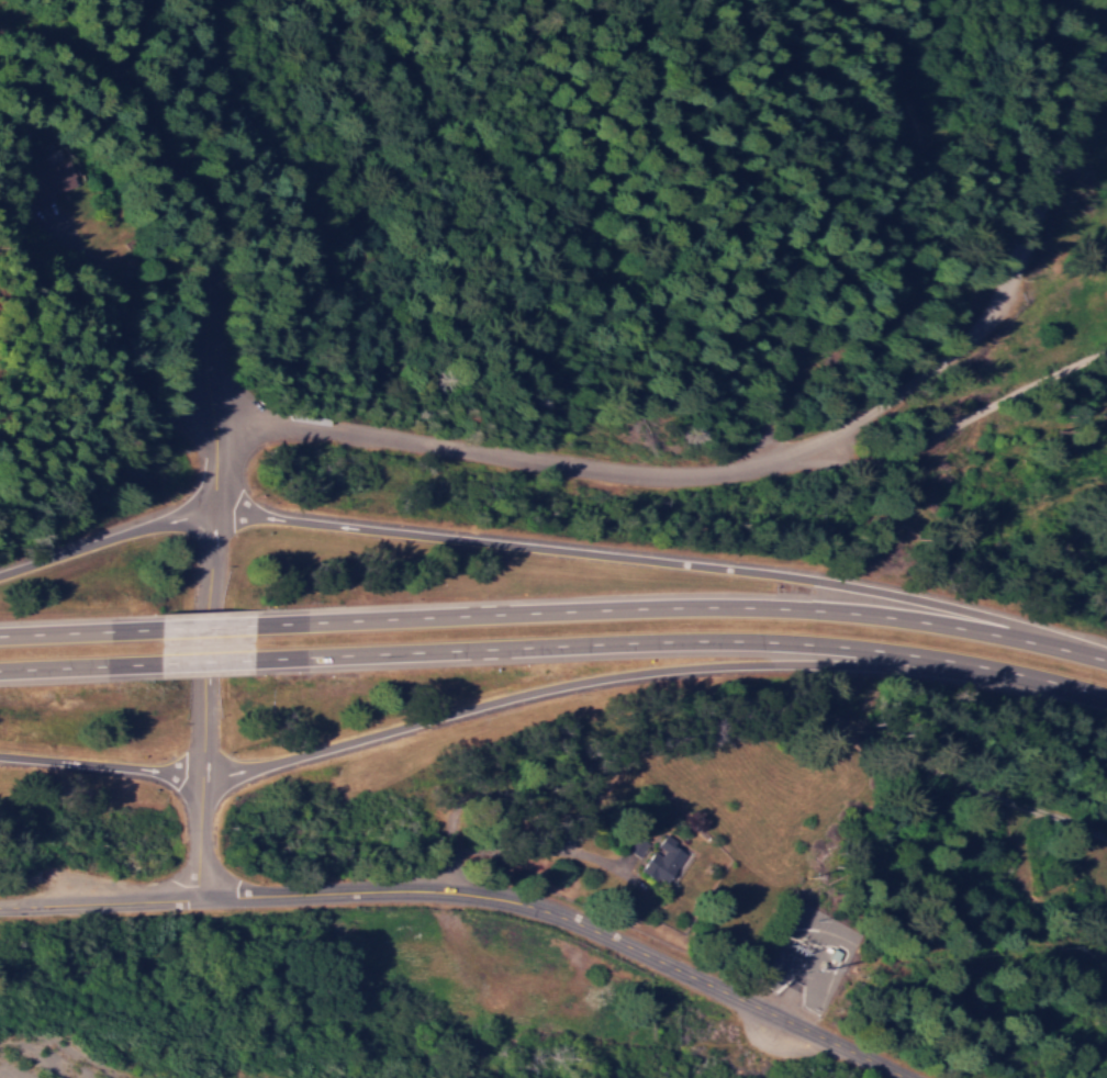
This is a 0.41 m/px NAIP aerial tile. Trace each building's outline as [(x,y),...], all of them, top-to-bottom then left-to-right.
[(688,853),(665,836),(641,869),(664,885),(688,853)]
